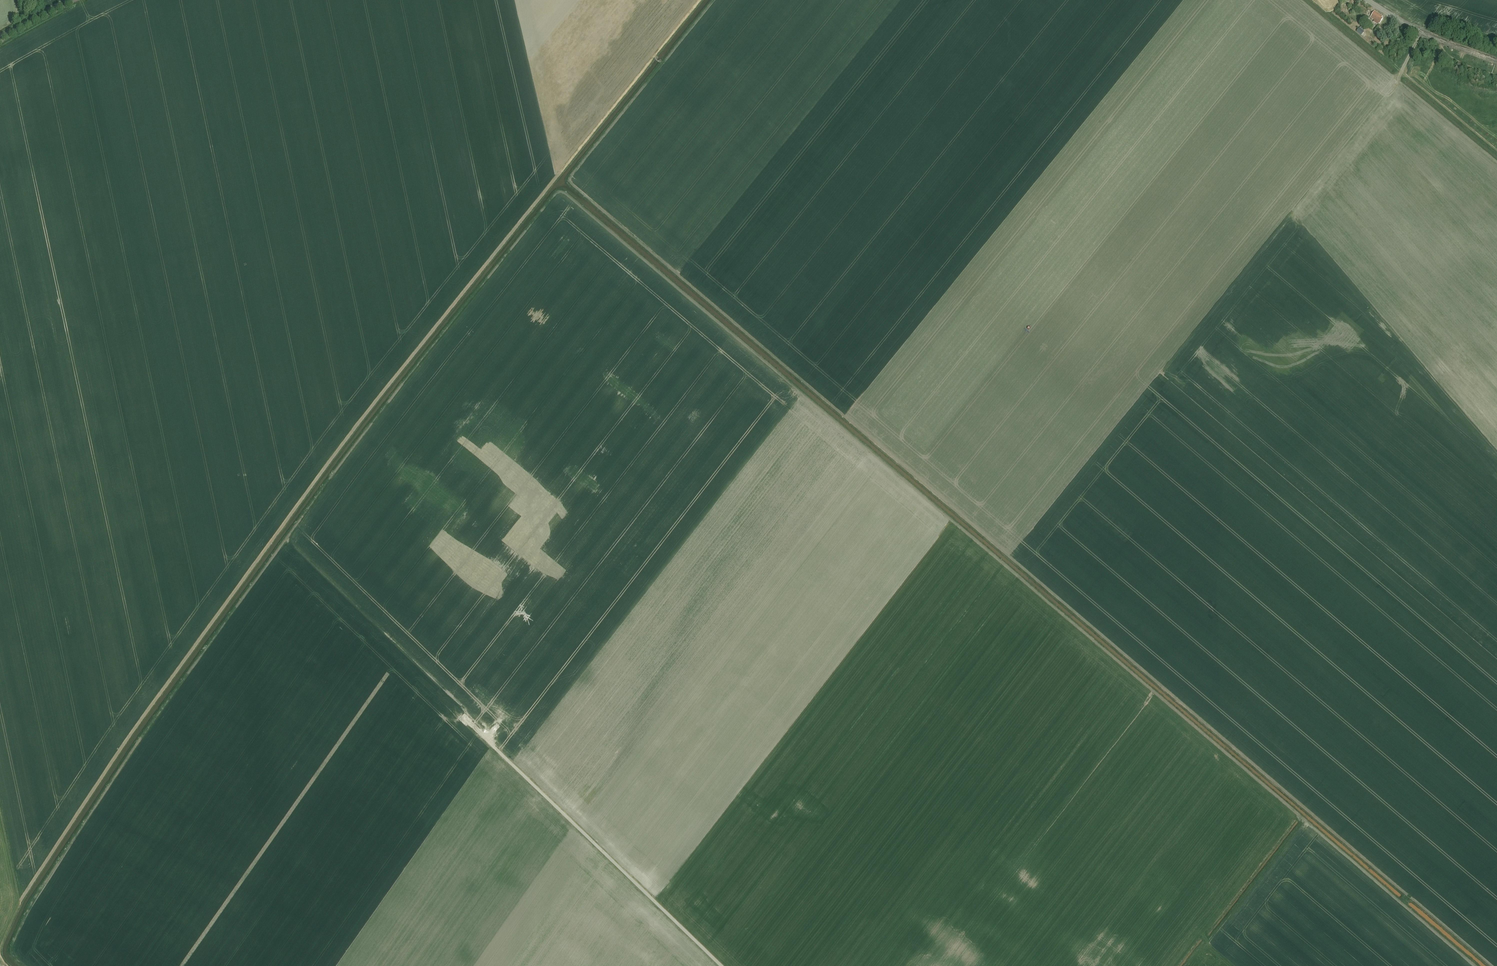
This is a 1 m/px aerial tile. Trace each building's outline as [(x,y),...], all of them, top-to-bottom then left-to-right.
[(1375,11),(1370,17),(1374,20),(1379,23),(1380,24),(1383,18),(1382,18),(1383,16),(1375,11)] [(1362,36),(1365,33),(1364,32),(1367,29),(1363,26),(1358,32),(1362,36)]
